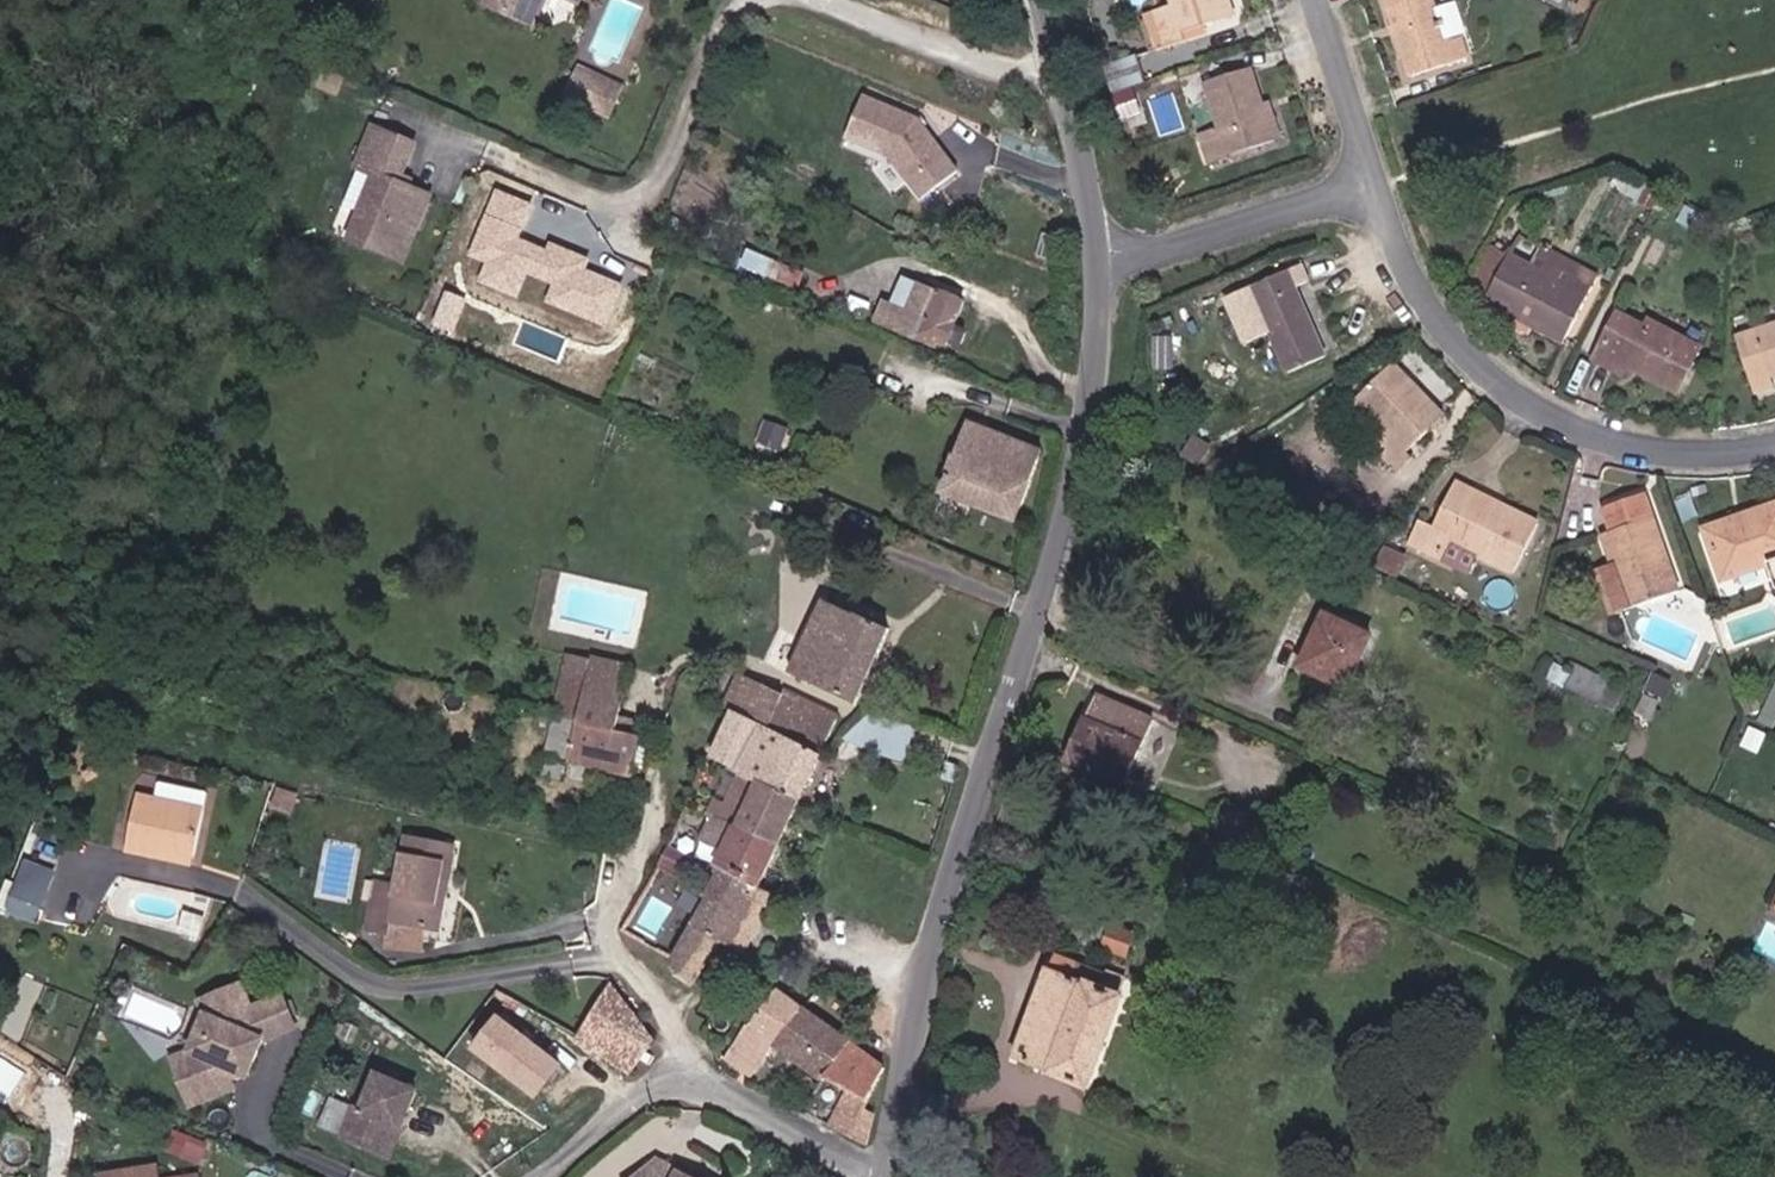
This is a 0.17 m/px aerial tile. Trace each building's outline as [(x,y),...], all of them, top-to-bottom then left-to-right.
[(522,0),(475,0),(473,4),(515,20),(522,0)] [(515,20),(525,23),(534,0),(522,0),(515,20)] [(1174,5),(1154,12),(1166,49),(1187,42),(1184,31),(1213,23),(1210,13),(1229,7),(1227,0),(1172,0),(1174,5)] [(1425,0),(1377,0),(1407,83),(1467,62),(1459,40),(1440,45),(1425,0)] [(1229,7),(1210,13),(1213,23),(1233,18),(1229,7)] [(1122,116),(1144,110),(1137,83),(1148,80),(1141,54),(1109,62),(1122,116)] [(619,110),(625,84),(576,68),(569,93),(619,110)] [(1216,127),(1197,133),(1208,167),(1275,141),(1250,68),(1202,84),(1216,127)] [(974,170),(935,117),(880,94),(862,136),(906,154),(938,197),(974,170)] [(360,208),(376,216),(365,242),(418,264),(445,198),(414,185),(430,146),(389,130),(373,170),(376,171),(360,208)] [(467,254),(485,261),(476,282),(515,298),(524,277),(549,287),(543,302),(605,328),(624,282),(586,267),(589,258),(547,241),(544,248),(519,238),(533,204),(494,188),(467,254)] [(1522,264),(1506,256),(1484,300),(1561,339),(1595,269),(1535,239),(1522,264)] [(751,243),(744,262),(797,283),(804,265),(751,243)] [(1467,292),(1484,300),(1506,256),(1488,248),(1467,292)] [(1289,269),(1249,281),(1281,373),(1321,359),(1289,269)] [(955,321),(965,295),(943,288),(944,283),(919,274),(908,303),(882,294),(875,312),(933,336),(936,330),(965,337),(969,325),(955,321)] [(1697,341),(1648,318),(1643,327),(1615,313),(1594,356),(1621,371),(1624,366),(1628,356),(1677,380),(1697,341)] [(1722,336),(1741,394),(1765,386),(1761,375),(1774,370),(1774,319),(1722,336)] [(1628,356),(1624,366),(1673,388),(1677,380),(1628,356)] [(1436,437),(1426,428),(1442,413),(1399,366),(1358,402),(1391,436),(1375,450),(1404,480),(1419,465),(1411,458),(1436,437)] [(947,481),(1022,512),(1046,442),(974,413),(947,481)] [(1442,413),(1426,428),(1436,437),(1452,423),(1442,413)] [(1438,563),(1450,541),(1515,573),(1538,523),(1470,499),(1473,491),(1457,483),(1436,528),(1421,520),(1408,549),(1438,563)] [(1642,493),(1600,507),(1611,533),(1603,536),(1615,572),(1627,608),(1676,592),(1642,493)] [(1740,516),(1743,525),(1709,536),(1724,577),(1763,564),(1768,580),(1774,578),(1774,504),(1740,516)] [(1706,528),(1709,536),(1743,525),(1740,516),(1706,528)] [(1384,554),(1377,571),(1397,580),(1405,561),(1384,554)] [(1627,608),(1615,572),(1603,577),(1615,612),(1627,608)] [(897,621),(831,594),(799,662),(867,692),(897,621)] [(1327,624),(1298,687),(1350,711),(1380,648),(1327,624)] [(562,715),(581,718),(597,650),(588,648),(560,642),(547,702),(563,706),(562,715)] [(630,658),(597,650),(581,718),(645,728),(648,713),(620,708),(630,658)] [(1594,677),(1545,655),(1537,675),(1585,697),(1594,677)] [(738,700),(747,704),(828,744),(847,705),(754,666),(738,700)] [(1100,691),(1073,753),(1131,779),(1157,716),(1100,691)] [(547,702),(539,742),(572,751),(633,768),(636,754),(645,756),(645,728),(581,718),(562,715),(563,706),(547,702)] [(828,744),(747,704),(725,750),(754,764),(806,789),(828,744)] [(894,747),(898,719),(860,713),(855,742),(894,747)] [(563,773),(567,757),(552,754),(547,769),(563,773)] [(754,764),(738,795),(744,798),(736,814),(741,816),(784,835),(806,789),(754,764)] [(153,857),(154,843),(197,851),(206,803),(137,788),(125,851),(153,857)] [(736,814),(744,798),(738,795),(721,789),(713,804),(736,814)] [(723,858),(764,876),(784,835),(741,816),(723,858)] [(687,869),(697,847),(671,835),(659,855),(687,869)] [(435,930),(450,846),(404,838),(396,885),(371,881),(363,932),(387,938),(390,922),(435,930)] [(197,851),(154,843),(153,857),(194,866),(197,851)] [(687,930),(715,945),(725,929),(749,944),(779,883),(764,876),(723,858),(687,930)] [(0,884),(0,909),(1,910),(14,883),(2,878),(0,884)] [(37,892),(14,883),(1,910),(27,920),(37,892)] [(623,922),(649,936),(660,915),(634,902),(623,922)] [(699,975),(715,945),(687,930),(676,951),(672,957),(699,975)] [(1020,1053),(1093,1085),(1131,995),(1058,964),(1020,1053)] [(639,1058),(659,1028),(616,976),(588,1023),(639,1058)] [(808,996),(782,977),(728,1049),(757,1067),(778,1039),(808,996)] [(238,1006),(229,982),(206,990),(213,1005),(202,1008),(182,1055),(161,1062),(179,1104),(223,1089),(218,1075),(241,1074),(256,1037),(282,1026),(269,993),(238,1006)] [(778,1039),(827,1073),(857,1033),(808,996),(778,1039)] [(563,1064),(496,1015),(471,1049),(538,1098),(563,1064)] [(827,1073),(846,1086),(861,1097),(863,1095),(868,1098),(889,1057),(857,1033),(827,1073)] [(413,1091),(381,1077),(365,1112),(353,1108),(341,1137),(377,1152),(388,1128),(398,1131),(413,1091)] [(830,1112),(848,1121),(861,1097),(846,1086),(830,1112)] [(863,1095),(861,1097),(848,1121),(872,1132),(879,1103),(868,1098),(863,1095)] [(398,1131),(388,1128),(377,1152),(388,1156),(398,1131)] [(671,1151),(632,1176),(719,1176),(671,1151)] [(160,1160),(99,1169),(100,1176),(161,1176),(160,1160)]
